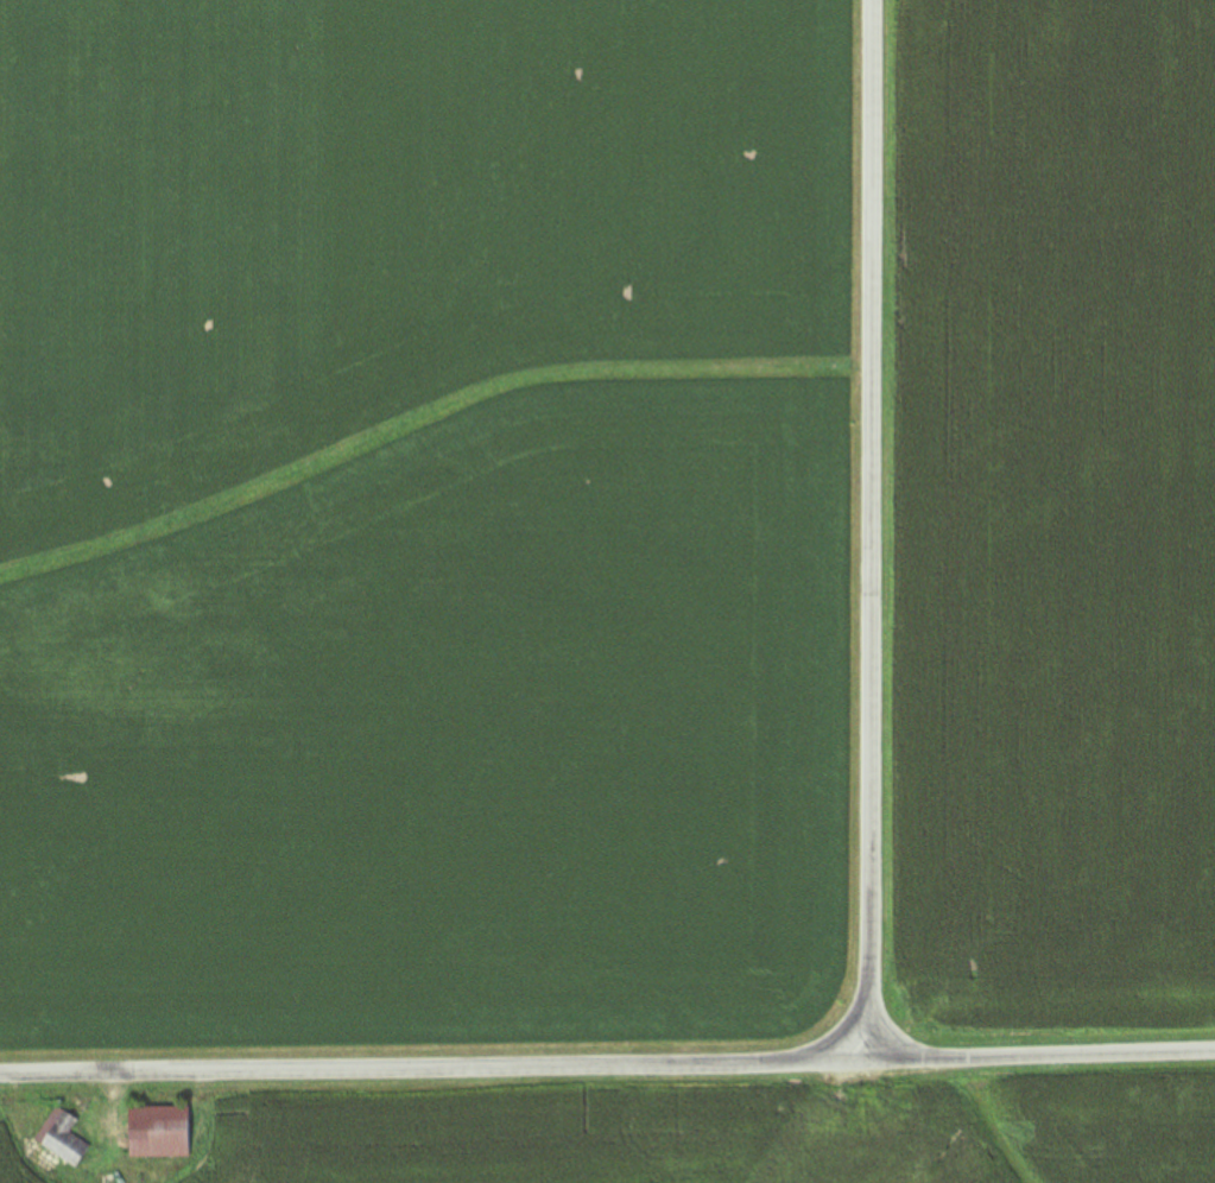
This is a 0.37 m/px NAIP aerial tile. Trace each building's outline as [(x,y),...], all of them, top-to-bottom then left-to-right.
[(76,1168),(91,1147),(71,1133),(79,1121),(58,1106),(35,1140),(76,1168)] [(129,1107),(129,1158),(191,1158),(191,1107),(129,1107)]
